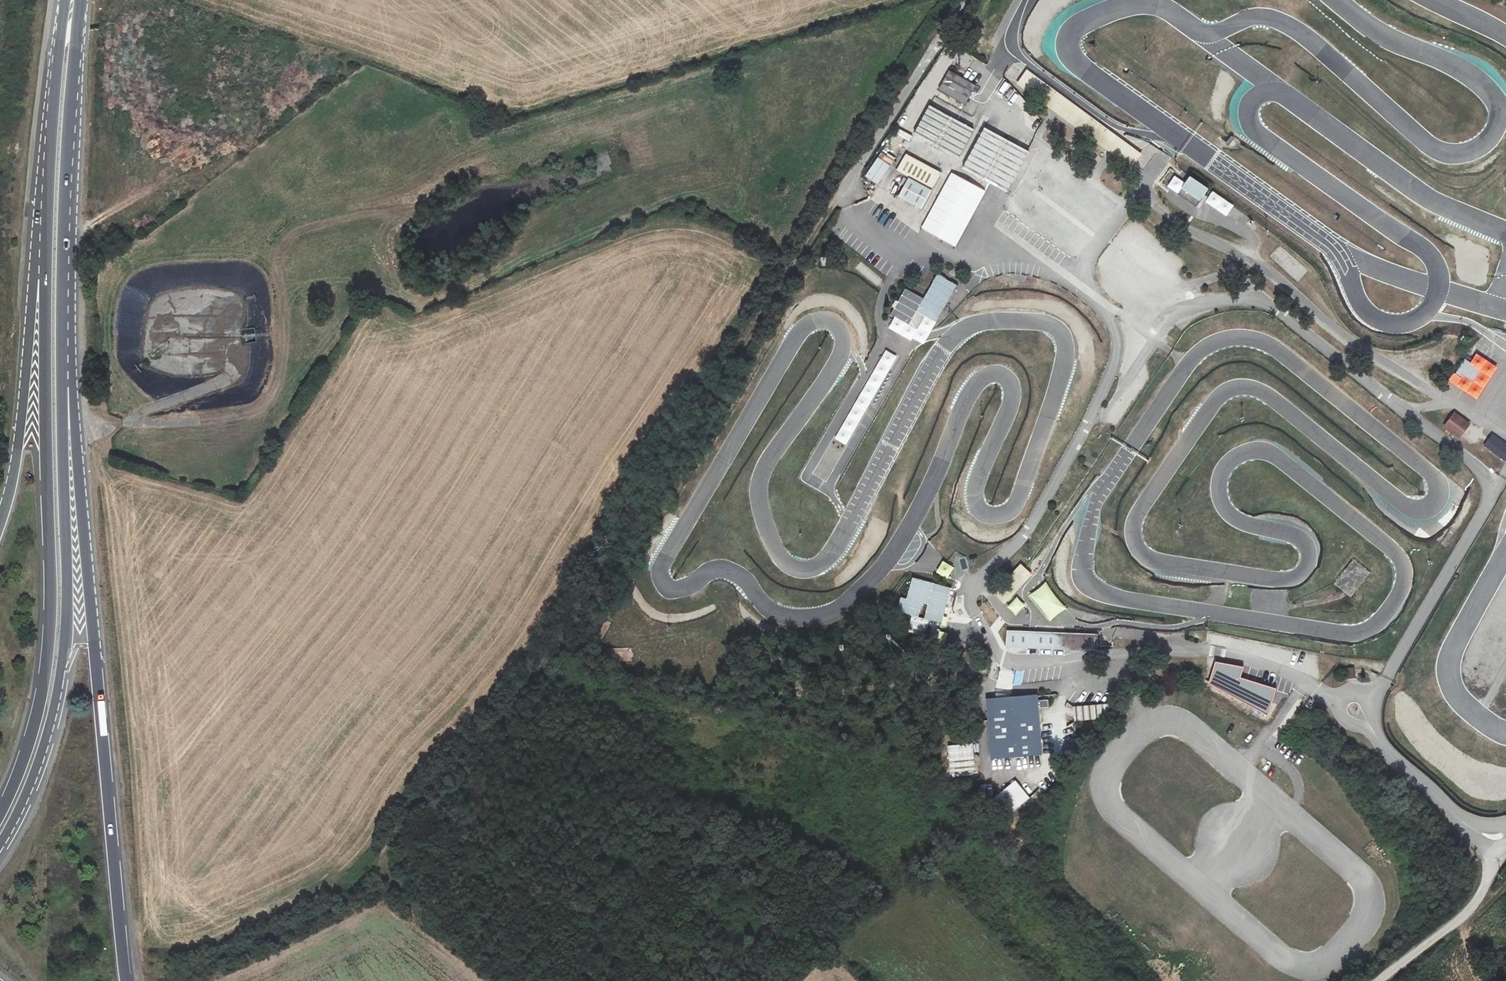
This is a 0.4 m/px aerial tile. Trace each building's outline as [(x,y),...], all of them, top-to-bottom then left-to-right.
[(1133,168),(1135,166),(1117,154),(1122,147),(1139,159),(1142,154),(1027,70),(1018,84),(1133,168)] [(964,104),(975,85),(950,71),(939,90),(964,104)] [(958,158),(973,129),(930,106),(914,134),(958,158)] [(973,143),(977,145),(990,120),(987,119),(973,143)] [(977,145),(986,150),(999,125),(990,120),(977,145)] [(899,129),(893,140),(906,146),(911,135),(899,129)] [(1117,154),(1135,166),(1139,159),(1122,147),(1117,154)] [(896,171),(908,178),(918,160),(906,153),(896,171)] [(877,185),(890,165),(877,157),(864,177),(877,185)] [(908,178),(898,197),(922,209),(942,172),(918,160),(908,178)] [(961,187),(964,182),(950,174),(948,180),(961,187)] [(1196,207),(1208,189),(1190,176),(1177,194),(1196,207)] [(961,187),(948,180),(924,224),(957,242),(981,198),(961,187)] [(1204,204),(1237,222),(1244,211),(1210,192),(1204,204)] [(946,274),(937,289),(939,290),(946,278),(964,289),(956,301),(959,303),(968,288),(946,274)] [(956,301),(964,289),(946,278),(939,290),(956,301)] [(891,315),(909,325),(923,299),(906,289),(891,315)] [(925,310),(938,318),(950,298),(937,290),(925,310)] [(907,338),(913,327),(909,325),(891,315),(885,326),(907,338)] [(877,366),(834,438),(846,445),(896,357),(886,351),(885,352),(877,366)] [(1456,380),(1478,393),(1494,368),(1473,354),(1456,380)] [(1453,415),(1445,426),(1460,437),(1468,426),(1453,415)] [(1334,584),(1350,597),(1370,573),(1354,559),(1334,584)] [(943,560),(936,572),(947,579),(954,567),(943,560)] [(1017,589),(1031,574),(1021,564),(1001,586),(1008,593),(1014,586),(1017,589)] [(926,611),(943,616),(949,595),(932,590),(933,583),(912,577),(906,599),(900,597),(897,611),(918,617),(922,602),(928,604),(926,611)] [(1029,594),(1047,621),(1065,610),(1046,582),(1029,594)] [(1004,603),(1011,596),(1008,593),(1001,586),(994,593),(1004,603)] [(1014,586),(1008,593),(1011,596),(1017,589),(1014,586)] [(1013,615),(1025,609),(1019,598),(1007,604),(1013,615)] [(907,632),(925,636),(928,620),(910,616),(907,632)] [(1007,630),(1005,647),(1097,651),(1097,634),(1007,630)] [(939,631),(937,644),(945,645),(947,633),(939,631)] [(1200,671),(1221,678),(1223,668),(1203,662),(1200,671)] [(1278,696),(1283,681),(1233,665),(1228,681),(1278,696)] [(1355,678),(1355,667),(1346,667),(1346,678),(1355,678)] [(1069,752),(1066,713),(1042,715),(1042,721),(1039,722),(1036,695),(987,699),(991,758),(1041,754),(1039,728),(1043,727),(1045,754),(1069,752)] [(1076,705),(1076,719),(1107,719),(1107,705),(1076,705)] [(948,772),(975,771),(973,743),(947,745),(948,772)] [(1041,791),(1058,778),(1051,769),(1034,783),(1041,791)] [(1006,817),(1029,798),(1015,780),(992,800),(1006,817)]
